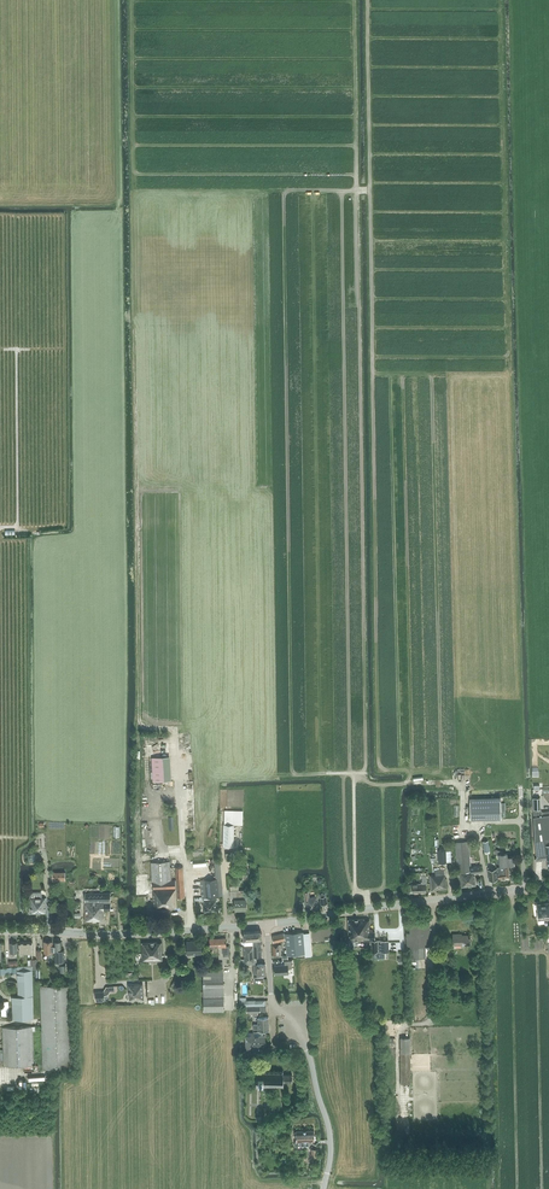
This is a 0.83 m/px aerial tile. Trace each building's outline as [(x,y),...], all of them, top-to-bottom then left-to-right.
[(170,756),(152,757),(153,781),(171,781),(170,756)] [(548,838),(548,811),(542,812),(541,810),(540,798),(532,798),(534,817),(534,840),(548,838)] [(501,819),(500,802),(470,803),(470,820),(501,819)] [(240,823),(240,812),(225,812),(225,825),(224,825),(224,846),(233,846),(234,825),(234,823),(240,823)] [(534,840),(537,858),(547,856),(548,868),(548,838),(534,840)] [(470,867),(470,862),(468,841),(455,842),(458,873),(460,873),(462,887),(476,885),(475,876),(473,876),(473,872),(482,871),(481,865),(470,867)] [(227,858),(239,858),(239,849),(227,849),(227,858)] [(515,865),(514,856),(508,857),(507,854),(500,854),(500,850),(496,849),(496,855),(499,855),(500,866),(497,867),(499,879),(509,877),(508,865),(515,865)] [(445,850),(438,850),(440,862),(447,862),(445,850)] [(216,878),(201,880),(203,899),(219,897),(219,896),(223,896),(220,860),(214,861),(216,878)] [(185,897),(183,866),(170,867),(170,861),(151,862),(152,881),(153,881),(154,909),(172,908),(172,907),(177,906),(176,897),(185,897)] [(247,864),(234,865),(235,873),(248,873),(247,864)] [(489,880),(498,879),(497,868),(488,870),(489,880)] [(431,890),(447,888),(446,878),(445,878),(444,869),(435,870),(435,875),(430,875),(431,890)] [(52,881),(72,880),(71,871),(65,872),(52,872),(52,881)] [(427,892),(426,883),(427,883),(427,876),(426,872),(420,872),(420,876),(422,876),(422,883),(412,884),(412,893),(427,892)] [(246,909),(245,894),(245,890),(230,891),(231,898),(235,898),(235,909),(246,909)] [(304,892),(305,899),(308,912),(320,909),(317,896),(316,894),(315,894),(315,896),(309,897),(308,891),(304,892)] [(42,898),(42,894),(42,892),(33,892),(29,892),(29,897),(29,913),(46,913),(46,898),(42,898)] [(111,910),(110,894),(110,892),(85,893),(85,921),(99,921),(99,919),(104,918),(104,910),(111,910)] [(205,900),(204,900),(204,912),(217,911),(216,903),(216,900),(213,900),(213,899),(210,900),(205,900)] [(548,919),(548,902),(542,903),(542,902),(538,902),(538,903),(537,903),(538,911),(537,911),(538,920),(548,919)] [(365,919),(348,920),(349,941),(372,941),(372,952),(389,952),(389,940),(375,940),(375,932),(370,932),(369,920),(365,920),(365,919)] [(408,946),(409,946),(409,958),(425,958),(425,945),(427,945),(426,923),(411,923),(411,933),(408,933),(408,946)] [(245,932),(243,934),(244,939),(253,939),(253,945),(244,946),(245,965),(253,964),(257,964),(256,957),(262,956),(261,939),(262,937),(262,932),(260,931),(245,932)] [(285,933),(287,955),(305,953),(303,932),(285,933)] [(273,935),(273,943),(285,940),(284,933),(273,935)] [(453,945),(455,945),(470,945),(470,935),(461,935),(461,934),(453,934),(453,945)] [(212,947),(218,947),(218,938),(209,939),(210,947),(208,947),(208,952),(212,952),(212,947)] [(223,947),(223,955),(229,955),(228,945),(226,945),(226,938),(218,938),(218,947),(223,947)] [(187,941),(187,954),(202,954),(201,940),(187,941)] [(48,961),(52,961),(52,953),(54,953),(54,945),(52,945),(52,941),(44,941),(45,953),(48,953),(48,961)] [(54,941),(55,957),(55,962),(64,962),(64,950),(62,950),(61,941),(54,941)] [(19,942),(19,953),(32,953),(32,942),(19,942)] [(157,942),(142,942),(143,962),(163,961),(162,942),(157,942)] [(281,945),(273,945),(274,956),(281,956),(281,945)] [(31,960),(28,960),(28,966),(33,966),(33,969),(37,968),(37,959),(31,960)] [(292,968),(292,960),(284,961),(285,965),(275,965),(275,975),(288,974),(288,968),(292,968)] [(257,964),(253,964),(253,974),(255,974),(255,980),(264,980),(263,976),(264,976),(266,974),(266,964),(257,964)] [(18,996),(12,996),(13,1019),(19,1019),(23,1019),(26,1019),(34,1019),(33,996),(32,966),(25,967),(17,967),(18,996)] [(223,989),(223,968),(203,969),(204,989),(204,996),(203,996),(203,1011),(224,1011),(223,996),(223,989)] [(144,999),(143,983),(130,984),(131,1000),(144,999)] [(73,1068),(70,985),(40,986),(43,1069),(73,1068)] [(96,1001),(104,1001),(108,1000),(107,995),(104,995),(104,991),(95,992),(96,1001)] [(244,997),(241,997),(239,997),(239,1006),(255,1005),(265,1005),(268,1005),(268,1000),(264,1000),(255,1000),(244,1000),(244,997)] [(258,1030),(269,1030),(269,1017),(258,1017),(258,1024),(253,1024),(253,1029),(258,1029),(258,1030)] [(34,1065),(33,1031),(36,1031),(36,1026),(2,1028),(4,1066),(34,1065)] [(266,1044),(266,1035),(265,1035),(265,1032),(254,1032),(249,1033),(250,1036),(246,1036),(246,1055),(266,1054),(266,1047),(267,1047),(267,1044),(266,1044)] [(401,1084),(405,1084),(410,1084),(410,1038),(400,1038),(401,1084)] [(256,1070),(256,1075),(255,1075),(255,1076),(256,1076),(256,1081),(255,1081),(255,1082),(256,1082),(256,1086),(257,1086),(257,1085),(261,1085),(261,1086),(262,1086),(262,1085),(269,1085),(269,1087),(271,1087),(271,1085),(274,1086),(274,1087),(275,1087),(275,1086),(278,1086),(278,1087),(279,1087),(279,1086),(283,1086),(283,1087),(284,1087),(283,1082),(291,1082),(292,1082),(292,1075),(291,1075),(283,1075),(283,1070),(283,1072),(279,1072),(279,1070),(278,1070),(278,1072),(275,1072),(275,1070),(274,1070),(274,1072),(270,1072),(270,1070),(269,1070),(269,1072),(266,1072),(266,1070),(264,1070),(264,1072),(263,1072),(261,1072),(261,1070),(261,1072),(257,1072),(257,1070),(256,1070)] [(314,1130),(295,1131),(296,1142),(300,1141),(300,1146),(305,1146),(309,1145),(309,1141),(315,1141),(314,1130)]
